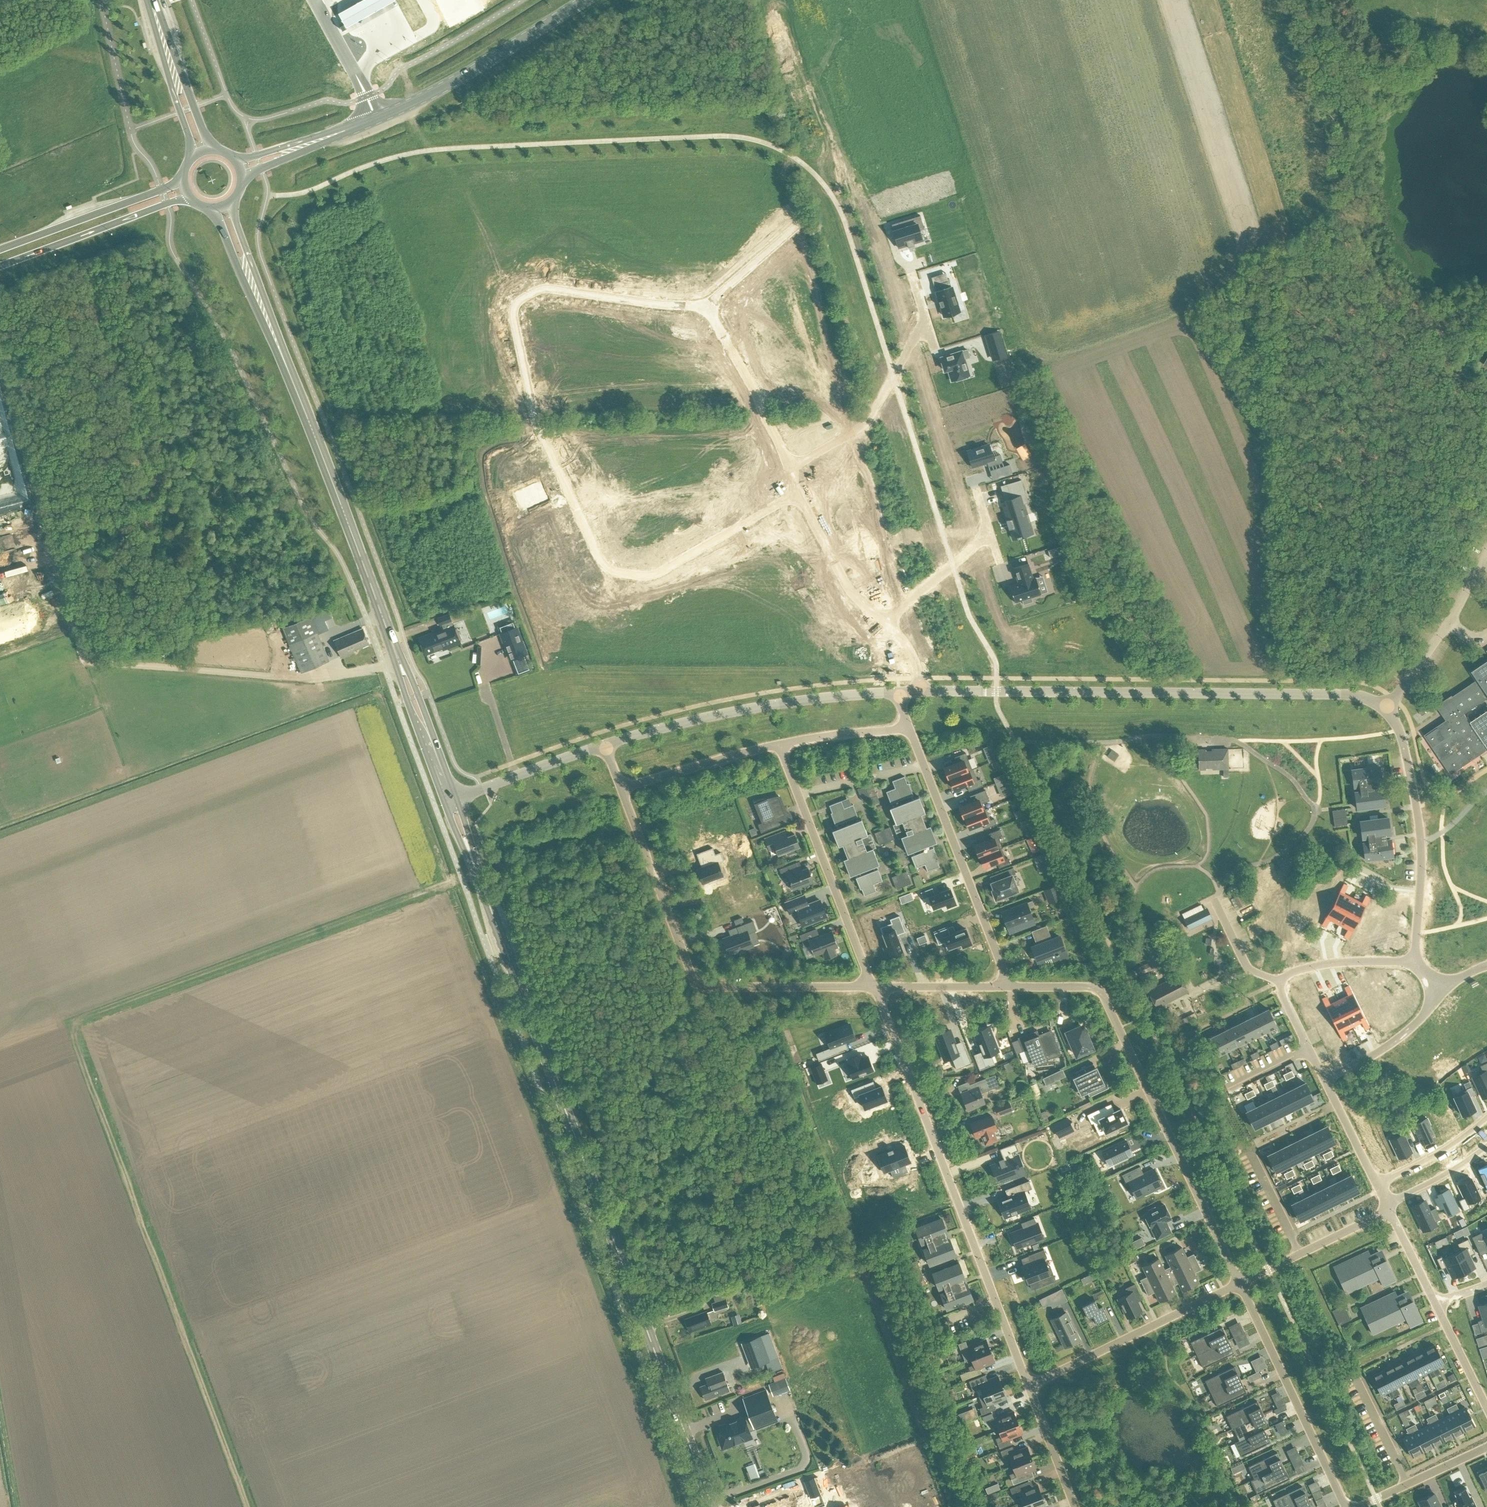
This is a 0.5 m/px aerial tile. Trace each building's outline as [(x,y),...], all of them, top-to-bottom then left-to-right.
[(338,11),(345,26),(391,0),(359,0),(338,11)] [(439,15),(461,3),(459,0),(430,0),(439,15)] [(684,187),(681,181),(665,187),(668,193),(672,192),(684,187)] [(646,205),(640,207),(644,218),(649,216),(646,205)] [(907,245),(908,246),(914,244),(914,243),(922,240),(919,230),(924,228),(920,215),(902,221),(904,228),(895,231),(896,236),(895,236),(899,247),(907,245)] [(806,263),(801,247),(792,250),(797,266),(806,263)] [(947,280),(933,284),(943,316),(959,311),(952,288),(950,288),(947,280)] [(1001,335),(999,330),(984,335),(986,340),(1001,335)] [(989,351),(992,361),(1007,356),(1004,346),(989,351)] [(967,349),(941,358),(943,366),(947,365),(952,381),(969,375),(964,359),(970,357),(967,349)] [(987,462),(988,466),(1002,462),(1000,454),(993,456),(989,444),(967,451),(972,466),(987,462)] [(1009,464),(1004,465),(1007,475),(1012,473),(1009,464)] [(1007,506),(1004,506),(1008,520),(1007,520),(1010,528),(1011,528),(1014,538),(1025,535),(1022,525),(1028,523),(1025,511),(1020,496),(1026,495),(1021,479),(1009,483),(1014,498),(1007,500),(1008,505),(1007,506)] [(540,483),(515,495),(522,511),(547,499),(540,483)] [(489,503),(496,501),(493,492),(486,494),(489,503)] [(861,551),(871,569),(884,562),(874,543),(861,551)] [(1058,555),(1056,548),(1048,550),(1050,558),(1058,555)] [(787,572),(777,550),(770,553),(780,575),(787,572)] [(768,559),(761,563),(767,576),(774,573),(768,559)] [(1017,583),(1010,585),(1015,602),(1022,600),(1023,604),(1024,604),(1028,602),(1032,601),(1031,598),(1031,597),(1037,595),(1041,594),(1038,584),(1036,577),(1033,578),(1028,563),(1025,564),(1013,567),(1017,579),(1018,583),(1017,583)] [(59,581),(57,572),(49,573),(52,583),(59,581)] [(736,599),(731,584),(723,586),(728,601),(736,599)] [(321,613),(283,629),(301,673),(329,661),(314,625),(324,621),(321,613)] [(448,614),(438,618),(441,626),(443,625),(450,622),(452,622),(449,614),(448,614)] [(445,630),(419,640),(424,655),(441,649),(442,652),(459,645),(461,645),(459,640),(462,639),(457,627),(454,628),(452,622),(450,622),(443,625),(445,630)] [(518,626),(499,633),(510,661),(512,660),(526,655),(528,654),(518,626)] [(353,651),(369,645),(363,630),(334,642),(341,659),(354,653),(353,651)] [(496,647),(487,649),(491,664),(500,662),(496,647)] [(1443,715),(1446,720),(1428,733),(1425,735),(1424,735),(1436,753),(1439,757),(1451,775),(1464,766),(1466,764),(1467,763),(1486,750),(1486,746),(1486,745),(1486,744),(1486,712),(1471,723),(1464,714),(1486,698),(1486,662),(1471,673),(1477,681),(1453,697),(1452,695),(1444,700),(1436,705),(1443,715)] [(1429,705),(1420,711),(1422,715),(1431,709),(1429,705)] [(1206,749),(1199,749),(1199,770),(1207,770),(1207,768),(1212,768),(1212,770),(1223,770),(1228,770),(1229,770),(1228,748),(1212,748),(1212,750),(1206,750),(1206,749)] [(1112,749),(1107,756),(1113,761),(1118,754),(1112,749)] [(989,753),(986,754),(989,760),(992,758),(994,757),(992,751),(989,753)] [(973,769),(972,769),(966,753),(954,757),(956,762),(944,767),(949,779),(973,769)] [(1357,808),(1385,805),(1383,789),(1380,789),(1380,783),(1382,783),(1380,767),(1352,771),(1354,786),(1359,786),(1360,792),(1355,793),(1357,808)] [(949,779),(950,779),(954,790),(967,785),(969,791),(983,785),(980,779),(977,780),(973,769),(949,779)] [(904,776),(892,781),(895,788),(886,792),(892,807),(890,808),(896,824),(893,825),(898,838),(901,837),(907,853),(910,852),(916,868),(925,864),(927,871),(940,867),(937,859),(938,859),(933,847),(931,848),(930,844),(937,842),(930,825),(923,828),(918,816),(925,813),(919,796),(912,799),(911,795),(913,795),(908,783),(907,783),(905,777),(904,776)] [(1003,780),(996,782),(998,788),(1006,785),(1004,779),(1003,780)] [(872,783),(865,786),(870,798),(877,795),(872,783)] [(865,786),(857,789),(862,801),(870,798),(865,786)] [(972,801),(959,806),(964,818),(986,809),(986,808),(985,809),(982,803),(984,802),(989,800),(985,789),(970,795),(972,801)] [(754,801),(762,822),(759,824),(762,831),(761,831),(761,832),(793,820),(793,819),(784,822),(781,816),(786,814),(779,795),(754,801)] [(829,805),(832,812),(830,813),(835,825),(837,824),(838,827),(832,830),(838,846),(846,843),(851,856),(843,859),(850,876),(856,873),(858,876),(856,877),(860,889),(861,889),(864,896),(877,891),(874,884),(883,880),(877,865),(879,864),(873,848),(875,847),(870,834),(868,835),(861,819),(859,820),(853,804),(844,808),(841,800),(829,805)] [(1345,808),(1332,810),(1334,827),(1347,825),(1345,808)] [(986,809),(964,818),(964,819),(965,818),(970,828),(983,823),(985,828),(996,824),(994,818),(990,820),(986,809)] [(1390,834),(1388,818),(1360,822),(1362,838),(1368,837),(1369,843),(1363,844),(1365,860),(1393,856),(1391,840),(1389,840),(1388,834),(1390,834)] [(755,827),(749,830),(752,836),(758,834),(755,827)] [(889,827),(882,830),(887,842),(894,839),(889,827)] [(991,839),(974,845),(978,857),(980,856),(1002,848),(1003,848),(998,836),(1002,834),(1000,829),(989,833),(991,839)] [(788,855),(797,851),(796,848),(799,846),(795,833),(787,836),(785,830),(765,838),(769,850),(776,847),(778,854),(786,851),(788,855)] [(874,833),(879,845),(887,842),(882,830),(874,833)] [(1032,837),(1027,839),(1029,845),(1035,843),(1033,837),(1032,837)] [(1002,848),(980,856),(984,868),(997,863),(1000,868),(1011,864),(1009,858),(1006,859),(1002,848)] [(713,850),(697,856),(703,870),(698,871),(703,885),(709,883),(710,885),(718,882),(717,880),(724,878),(719,864),(724,862),(721,854),(716,856),(713,850)] [(1041,856),(1034,858),(1037,866),(1043,863),(1041,856)] [(791,889),(793,888),(813,881),(808,868),(800,871),(797,862),(779,869),(783,878),(786,877),(791,889)] [(998,873),(1001,879),(991,883),(994,889),(992,890),(996,900),(1018,891),(1012,875),(1016,874),(1013,867),(998,873)] [(906,871),(899,874),(904,886),(911,883),(906,871)] [(892,877),(897,889),(904,886),(899,874),(892,877)] [(1043,890),(1049,903),(1062,898),(1057,884),(1043,890)] [(932,887),(920,892),(923,898),(929,896),(934,908),(946,903),(947,907),(955,904),(949,888),(939,891),(935,893),(934,893),(932,887)] [(1340,891),(1333,904),(1346,911),(1353,898),(1343,893),(1340,891)] [(1240,894),(1234,897),(1239,908),(1245,905),(1240,894)] [(796,910),(802,926),(827,916),(820,900),(808,905),(805,896),(785,903),(789,913),(796,910)] [(1353,898),(1346,911),(1358,918),(1365,905),(1362,903),(1353,898)] [(1003,912),(1009,929),(1010,928),(1020,924),(1021,927),(1033,922),(1028,909),(1034,906),(1032,900),(1024,903),(1025,904),(1003,912)] [(1333,904),(1326,917),(1329,919),(1339,924),(1346,911),(1333,904)] [(1201,905),(1197,907),(1182,914),(1184,919),(1189,929),(1201,924),(1211,919),(1206,909),(1203,910),(1201,905)] [(1346,911),(1339,924),(1348,929),(1352,931),(1358,918),(1346,911)] [(892,922),(881,927),(888,946),(883,948),(886,956),(903,949),(899,939),(897,935),(897,934),(905,931),(899,915),(891,918),(892,922)] [(739,933),(731,936),(724,938),(730,954),(752,945),(748,934),(755,931),(757,930),(753,920),(737,927),(739,933)] [(936,932),(934,932),(938,945),(944,942),(947,949),(962,943),(963,947),(971,944),(965,928),(950,934),(947,927),(940,930),(936,932)] [(834,948),(838,946),(832,931),(819,936),(816,929),(800,935),(805,947),(810,945),(814,956),(822,953),(825,959),(836,955),(834,948)] [(1038,945),(1031,947),(1037,960),(1050,956),(1051,960),(1058,957),(1057,955),(1059,954),(1058,953),(1065,950),(1062,944),(1062,943),(1059,936),(1051,940),(1047,931),(1036,935),(1039,941),(1037,942),(1038,945)] [(782,956),(788,958),(791,951),(785,948),(782,956)] [(1137,968),(1140,975),(1151,970),(1148,963),(1137,968)] [(1155,1005),(1160,1002),(1162,1005),(1189,992),(1181,974),(1148,990),(1155,1005)] [(1349,995),(1339,999),(1346,1012),(1359,1006),(1352,993),(1349,995)] [(1330,1004),(1326,1006),(1333,1019),(1346,1012),(1339,999),(1330,1004)] [(1359,1006),(1346,1012),(1352,1026),(1362,1021),(1365,1019),(1359,1006)] [(1268,1009),(1258,1014),(1267,1031),(1277,1026),(1268,1009)] [(1346,1012),(1333,1019),(1339,1032),(1343,1030),(1352,1026),(1346,1012)] [(1258,1014),(1248,1019),(1257,1036),(1267,1031),(1258,1014)] [(1189,1015),(1180,1020),(1182,1025),(1191,1021),(1189,1015)] [(1248,1019),(1239,1023),(1247,1041),(1257,1036),(1248,1019)] [(1239,1023),(1229,1028),(1238,1045),(1247,1041),(1239,1023)] [(837,1046),(846,1042),(855,1039),(849,1024),(826,1033),(831,1047),(816,1053),(819,1060),(839,1052),(837,1046)] [(1074,1030),(1071,1031),(1068,1026),(1058,1027),(1065,1043),(1070,1041),(1075,1053),(1083,1050),(1084,1052),(1093,1048),(1085,1030),(1083,1031),(1081,1026),(1074,1029),(1074,1030)] [(989,1027),(974,1033),(982,1055),(975,1058),(980,1069),(995,1063),(992,1056),(991,1056),(990,1053),(998,1050),(989,1027)] [(1229,1028),(1219,1033),(1228,1050),(1238,1045),(1229,1028)] [(950,1030),(935,1036),(944,1059),(953,1056),(954,1059),(953,1059),(956,1069),(971,1063),(966,1050),(959,1053),(955,1043),(950,1030)] [(1027,1049),(1034,1066),(1048,1060),(1047,1058),(1059,1053),(1051,1032),(1048,1033),(1047,1031),(1033,1037),(1031,1032),(1018,1037),(1018,1039),(1023,1051),(1027,1049)] [(1219,1033),(1210,1038),(1218,1055),(1228,1050),(1219,1033)] [(1018,1039),(1012,1042),(1016,1054),(1023,1051),(1018,1039)] [(850,1063),(847,1064),(853,1078),(873,1070),(868,1056),(863,1058),(860,1059),(859,1055),(848,1059),(850,1063)] [(1004,1064),(1007,1070),(1012,1068),(1010,1062),(1004,1064)] [(1486,1095),(1486,1062),(1481,1064),(1484,1071),(1473,1076),(1483,1097),(1486,1095)] [(822,1063),(811,1067),(817,1083),(828,1079),(822,1063)] [(1089,1097),(1108,1088),(1102,1075),(1098,1077),(1096,1073),(1097,1072),(1093,1063),(1075,1072),(1079,1081),(1082,1079),(1084,1083),(1083,1084),(1089,1097)] [(1054,1072),(1043,1078),(1046,1085),(1057,1079),(1054,1072)] [(969,1084),(971,1089),(961,1093),(968,1111),(975,1108),(974,1107),(985,1103),(981,1093),(999,1085),(995,1074),(969,1084)] [(869,1082),(850,1089),(853,1097),(858,1095),(864,1110),(887,1101),(881,1086),(872,1090),(869,1082)] [(1305,1082),(1295,1087),(1303,1103),(1313,1099),(1305,1082)] [(1041,1093),(1036,1083),(1029,1086),(1034,1096),(1041,1093)] [(1466,1088),(1466,1089),(1470,1096),(1475,1094),(1471,1086),(1466,1088)] [(1295,1087),(1285,1092),(1293,1108),(1303,1103),(1295,1087)] [(1466,1089),(1453,1095),(1462,1115),(1475,1109),(1470,1096),(1466,1089)] [(1285,1092),(1276,1097),(1284,1113),(1293,1108),(1285,1092)] [(1276,1097),(1266,1102),(1274,1118),(1284,1113),(1276,1097)] [(821,1112),(827,1110),(823,1099),(816,1101),(820,1113),(821,1112)] [(995,1107),(998,1115),(1012,1109),(1009,1101),(995,1107)] [(1266,1102),(1256,1107),(1264,1123),(1274,1118),(1266,1102)] [(1109,1104),(1087,1114),(1091,1123),(1093,1122),(1099,1119),(1105,1132),(1107,1131),(1108,1133),(1115,1130),(1114,1128),(1127,1122),(1121,1108),(1113,1112),(1109,1104)] [(1256,1107),(1246,1112),(1254,1128),(1264,1123),(1256,1107)] [(1407,1107),(1402,1109),(1407,1120),(1412,1117),(1407,1107)] [(997,1129),(991,1115),(971,1123),(976,1137),(981,1135),(985,1144),(997,1140),(993,1130),(997,1129)] [(1430,1125),(1426,1116),(1425,1117),(1424,1115),(1415,1119),(1415,1117),(1408,1121),(1414,1132),(1416,1131),(1422,1144),(1435,1138),(1429,1125),(1430,1125)] [(1068,1118),(1053,1125),(1058,1136),(1073,1129),(1068,1118)] [(1401,1134),(1390,1139),(1399,1158),(1412,1152),(1406,1139),(1411,1136),(1405,1124),(1398,1128),(1401,1134)] [(1326,1125),(1317,1131),(1325,1147),(1335,1142),(1326,1125)] [(1317,1131),(1307,1135),(1315,1152),(1325,1147),(1317,1131)] [(1307,1135),(1297,1140),(1305,1156),(1315,1152),(1307,1135)] [(1297,1140),(1287,1145),(1295,1161),(1305,1156),(1297,1140)] [(1108,1166),(1133,1154),(1127,1141),(1102,1153),(1108,1166)] [(999,1162),(991,1165),(997,1179),(1001,1177),(1003,1181),(1011,1177),(1010,1174),(1019,1170),(1018,1166),(1019,1166),(1017,1162),(1016,1162),(1014,1155),(1012,1152),(1018,1150),(1015,1142),(999,1148),(1003,1157),(998,1159),(999,1162)] [(887,1152),(877,1156),(884,1172),(890,1170),(893,1177),(908,1172),(905,1164),(910,1162),(904,1145),(893,1150),(892,1149),(887,1151),(887,1152)] [(1287,1145),(1278,1150),(1286,1166),(1295,1161),(1287,1145)] [(1364,1157),(1375,1151),(1373,1145),(1361,1151),(1364,1157)] [(1278,1150),(1268,1155),(1276,1171),(1286,1166),(1278,1150)] [(1377,1162),(1386,1157),(1382,1150),(1373,1156),(1377,1162)] [(1073,1165),(1076,1172),(1082,1169),(1079,1162),(1077,1159),(1071,1162),(1073,1165)] [(1136,1197),(1161,1185),(1154,1169),(1143,1174),(1139,1165),(1121,1174),(1126,1183),(1129,1182),(1136,1197)] [(1479,1169),(1486,1187),(1486,1165),(1479,1169)] [(1351,1174),(1341,1179),(1349,1195),(1359,1191),(1351,1174)] [(1341,1179),(1331,1184),(1339,1200),(1349,1195),(1341,1179)] [(1003,1204),(1000,1205),(1005,1217),(1030,1207),(1024,1191),(1032,1188),(1029,1180),(1005,1189),(1008,1197),(1001,1199),(1003,1204)] [(1472,1181),(1459,1187),(1465,1200),(1460,1203),(1465,1214),(1470,1211),(1468,1207),(1481,1200),(1472,1181)] [(1331,1184),(1321,1189),(1329,1205),(1339,1200),(1331,1184)] [(1438,1196),(1435,1198),(1440,1208),(1443,1207),(1448,1216),(1459,1210),(1449,1188),(1437,1194),(1438,1196)] [(1321,1189),(1311,1194),(1320,1210),(1329,1205),(1321,1189)] [(1311,1194),(1302,1199),(1310,1215),(1320,1210),(1311,1194)] [(1302,1199),(1292,1204),(1300,1220),(1310,1215),(1302,1199)] [(1425,1200),(1411,1206),(1421,1228),(1436,1221),(1440,1219),(1435,1208),(1430,1210),(1425,1200)] [(1149,1212),(1144,1214),(1157,1239),(1171,1232),(1168,1225),(1166,1225),(1165,1222),(1171,1218),(1164,1204),(1156,1208),(1155,1206),(1148,1210),(1149,1212)] [(1023,1228),(1010,1233),(1016,1248),(1037,1240),(1033,1228),(1037,1227),(1034,1218),(1021,1223),(1023,1228)] [(916,1229),(921,1244),(927,1242),(929,1248),(924,1250),(929,1265),(956,1255),(950,1240),(948,1240),(946,1235),(948,1234),(942,1219),(916,1229)] [(1466,1226),(1461,1229),(1464,1236),(1470,1233),(1466,1226)] [(1190,1231),(1196,1243),(1203,1239),(1197,1227),(1190,1231)] [(1479,1233),(1471,1237),(1478,1250),(1485,1247),(1479,1233)] [(1445,1236),(1435,1241),(1437,1247),(1448,1242),(1445,1236)] [(1130,1243),(1124,1246),(1127,1252),(1144,1244),(1141,1237),(1130,1243)] [(1460,1249),(1454,1252),(1463,1272),(1474,1267),(1469,1255),(1474,1252),(1468,1239),(1458,1243),(1460,1249)] [(1140,1279),(1148,1295),(1155,1292),(1160,1301),(1176,1293),(1172,1286),(1179,1282),(1183,1290),(1199,1282),(1194,1272),(1202,1269),(1194,1253),(1187,1256),(1182,1247),(1166,1255),(1171,1266),(1164,1269),(1159,1258),(1143,1266),(1148,1276),(1140,1279)] [(1023,1265),(1021,1266),(1028,1282),(1029,1281),(1032,1289),(1047,1283),(1042,1269),(1048,1267),(1047,1266),(1044,1258),(1047,1257),(1044,1249),(1028,1255),(1031,1262),(1023,1265)] [(1346,1292),(1379,1276),(1383,1284),(1395,1279),(1386,1259),(1383,1260),(1379,1251),(1370,1255),(1368,1250),(1334,1267),(1346,1292)] [(1123,1258),(1126,1265),(1138,1259),(1135,1252),(1123,1258)] [(1442,1256),(1436,1258),(1441,1268),(1447,1265),(1452,1277),(1463,1272),(1454,1252),(1443,1257),(1442,1256)] [(914,1275),(921,1272),(917,1260),(909,1263),(914,1275)] [(944,1287),(946,1292),(941,1295),(947,1309),(973,1299),(967,1284),(965,1285),(963,1279),(965,1279),(959,1264),(933,1274),(939,1289),(944,1287)] [(1097,1270),(1089,1274),(1092,1280),(1099,1276),(1097,1270)] [(921,1272),(914,1275),(919,1287),(926,1284),(921,1272)] [(1125,1294),(1118,1298),(1127,1317),(1141,1311),(1137,1301),(1132,1291),(1138,1288),(1135,1282),(1125,1287),(1128,1293),(1125,1294)] [(1067,1300),(1062,1288),(1046,1296),(1052,1307),(1067,1300)] [(1395,1291),(1361,1307),(1373,1332),(1406,1317),(1410,1325),(1422,1319),(1413,1300),(1410,1301),(1406,1291),(1397,1296),(1395,1291)] [(1095,1300),(1082,1306),(1088,1318),(1093,1316),(1096,1324),(1108,1318),(1102,1306),(1109,1302),(1104,1292),(1097,1295),(1099,1298),(1095,1300)] [(726,1297),(712,1302),(714,1310),(729,1306),(726,1297)] [(1480,1305),(1484,1319),(1479,1321),(1482,1332),(1486,1330),(1486,1303),(1480,1305)] [(1351,1319),(1344,1305),(1332,1310),(1339,1325),(1351,1319)] [(706,1311),(685,1319),(690,1332),(711,1324),(706,1311)] [(1065,1313),(1053,1319),(1066,1346),(1078,1340),(1065,1313)] [(731,1316),(734,1325),(742,1323),(739,1314),(731,1316)] [(1222,1326),(1191,1341),(1197,1354),(1228,1339),(1222,1326)] [(1240,1327),(1233,1331),(1236,1336),(1243,1333),(1240,1327)] [(761,1335),(742,1342),(751,1368),(770,1361),(779,1357),(770,1332),(761,1335)] [(1243,1333),(1236,1336),(1238,1342),(1248,1337),(1245,1332),(1243,1333)] [(1479,1346),(1486,1344),(1483,1336),(1477,1338),(1479,1346)] [(965,1341),(958,1343),(965,1360),(971,1358),(990,1350),(986,1339),(967,1346),(965,1341)] [(1228,1339),(1197,1354),(1203,1368),(1235,1353),(1228,1339)] [(951,1344),(941,1347),(941,1348),(943,1354),(948,1352),(955,1349),(952,1343),(951,1344)] [(1434,1345),(1423,1350),(1435,1374),(1436,1375),(1441,1373),(1440,1372),(1437,1366),(1443,1363),(1434,1345)] [(974,1364),(968,1366),(970,1371),(976,1369),(995,1362),(990,1350),(971,1358),(974,1364)] [(1423,1350),(1413,1355),(1423,1374),(1428,1371),(1431,1376),(1432,1378),(1436,1375),(1435,1374),(1423,1350)] [(1413,1355),(1403,1360),(1415,1384),(1416,1386),(1420,1383),(1419,1382),(1417,1377),(1423,1374),(1413,1355)] [(1403,1360),(1393,1365),(1402,1384),(1408,1381),(1410,1387),(1411,1388),(1416,1386),(1415,1384),(1403,1360)] [(1258,1371),(1267,1366),(1265,1361),(1254,1366),(1256,1372),(1258,1371)] [(739,1376),(736,1363),(724,1366),(727,1379),(739,1376)] [(1393,1365),(1382,1370),(1394,1394),(1395,1396),(1400,1394),(1397,1387),(1402,1384),(1393,1365)] [(1234,1366),(1205,1380),(1211,1393),(1231,1384),(1240,1379),(1234,1366)] [(1382,1370),(1372,1376),(1381,1394),(1387,1391),(1390,1397),(1391,1398),(1395,1396),(1394,1394),(1382,1370)] [(1258,1371),(1256,1372),(1250,1375),(1253,1380),(1261,1376),(1258,1371)] [(705,1378),(707,1384),(700,1386),(705,1400),(729,1391),(722,1372),(705,1378)] [(985,1374),(969,1380),(973,1391),(981,1388),(983,1394),(978,1396),(979,1396),(1002,1387),(998,1376),(987,1380),(985,1374)] [(786,1377),(769,1384),(774,1395),(791,1389),(786,1377)] [(1231,1384),(1211,1393),(1218,1406),(1247,1392),(1240,1379),(1231,1384)] [(1002,1387),(979,1396),(983,1406),(979,1408),(982,1414),(996,1409),(993,1403),(1006,1398),(1002,1387)] [(766,1391),(744,1399),(749,1415),(745,1417),(745,1416),(720,1425),(723,1435),(722,1435),(719,1440),(721,1445),(726,1447),(734,1444),(736,1441),(738,1443),(742,1441),(743,1439),(742,1438),(750,1435),(751,1433),(750,1431),(756,1429),(778,1421),(766,1391)] [(1282,1399),(1275,1402),(1277,1407),(1285,1403),(1282,1399)] [(1248,1405),(1226,1415),(1232,1428),(1234,1427),(1263,1414),(1257,1400),(1248,1405)] [(1456,1403),(1451,1405),(1464,1431),(1475,1426),(1465,1406),(1459,1409),(1456,1403)] [(1284,1404),(1274,1409),(1276,1414),(1287,1409),(1284,1404)] [(1449,1414),(1444,1416),(1453,1436),(1464,1431),(1451,1405),(1447,1408),(1449,1414)] [(969,1410),(957,1415),(960,1423),(972,1418),(969,1410)] [(994,1418),(989,1420),(991,1425),(996,1423),(999,1429),(1018,1422),(1013,1411),(994,1418)] [(992,1413),(982,1416),(984,1422),(989,1420),(994,1418),(992,1413)] [(1263,1414),(1234,1427),(1240,1440),(1264,1429),(1269,1426),(1263,1414)] [(1435,1414),(1431,1416),(1443,1441),(1453,1436),(1444,1416),(1438,1419),(1435,1414)] [(1429,1424),(1423,1427),(1433,1446),(1443,1441),(1431,1416),(1426,1418),(1429,1424)] [(1275,1424),(1277,1429),(1284,1426),(1282,1420),(1275,1424)] [(1001,1436),(996,1438),(999,1448),(1011,1444),(1009,1438),(1022,1433),(1018,1422),(999,1429),(1001,1436)] [(1415,1424),(1410,1426),(1423,1451),(1433,1446),(1423,1427),(1418,1430),(1415,1424)] [(1409,1434),(1402,1437),(1412,1457),(1423,1451),(1410,1426),(1406,1428),(1409,1434)] [(1240,1440),(1235,1443),(1241,1456),(1270,1442),(1264,1429),(1240,1440)] [(1290,1442),(1292,1447),(1301,1444),(1299,1439),(1290,1442)] [(1284,1443),(1280,1445),(1283,1456),(1288,1454),(1284,1443)] [(1012,1446),(1000,1451),(1004,1461),(1010,1459),(1012,1465),(1031,1458),(1027,1447),(1014,1452),(1012,1446)] [(975,1450),(962,1455),(965,1463),(978,1458),(975,1450)] [(1297,1450),(1288,1455),(1291,1461),(1300,1457),(1297,1450)] [(1277,1452),(1248,1466),(1254,1479),(1274,1469),(1283,1465),(1277,1452)] [(1300,1457),(1291,1461),(1294,1468),(1303,1463),(1300,1457)] [(1025,1473),(1036,1469),(1031,1458),(1012,1465),(1015,1472),(1009,1474),(1011,1479),(1013,1484),(1027,1479),(1025,1473)] [(1254,1479),(1251,1481),(1257,1494),(1258,1493),(1289,1478),(1283,1465),(1274,1469),(1254,1479)] [(1237,1476),(1235,1476),(1234,1469),(1228,1470),(1230,1482),(1238,1481),(1237,1476)] [(1479,1474),(1486,1492),(1486,1491),(1486,1470),(1479,1474)] [(815,1477),(804,1481),(810,1497),(820,1493),(815,1477)] [(802,1482),(790,1486),(796,1503),(808,1499),(802,1482)] [(1024,1482),(1010,1488),(1014,1499),(1020,1497),(1022,1503),(1041,1495),(1037,1484),(1026,1488),(1024,1482)] [(991,1485),(993,1491),(1000,1489),(998,1483),(991,1485)] [(962,1489),(965,1496),(971,1494),(968,1487),(962,1489)] [(1273,1500),(1277,1506),(1294,1506),(1309,1500),(1308,1499),(1302,1487),(1273,1500)] [(1455,1503),(1457,1506),(1478,1506),(1472,1494),(1470,1495),(1467,1487),(1455,1493),(1458,1499),(1455,1501),(1456,1502),(1455,1503)] [(831,1498),(834,1506),(851,1506),(846,1493),(831,1498)] [(1257,1494),(1250,1497),(1253,1502),(1261,1499),(1258,1493),(1257,1494)] [(1435,1493),(1418,1501),(1421,1506),(1441,1506),(1435,1493)] [(986,1500),(987,1503),(994,1501),(992,1494),(980,1498),(981,1502),(986,1500)] [(1046,1506),(1041,1495),(1022,1503),(1024,1506),(1044,1506),(1046,1506)] [(760,1506),(794,1506),(791,1500),(789,1501),(788,1497),(760,1506)]
